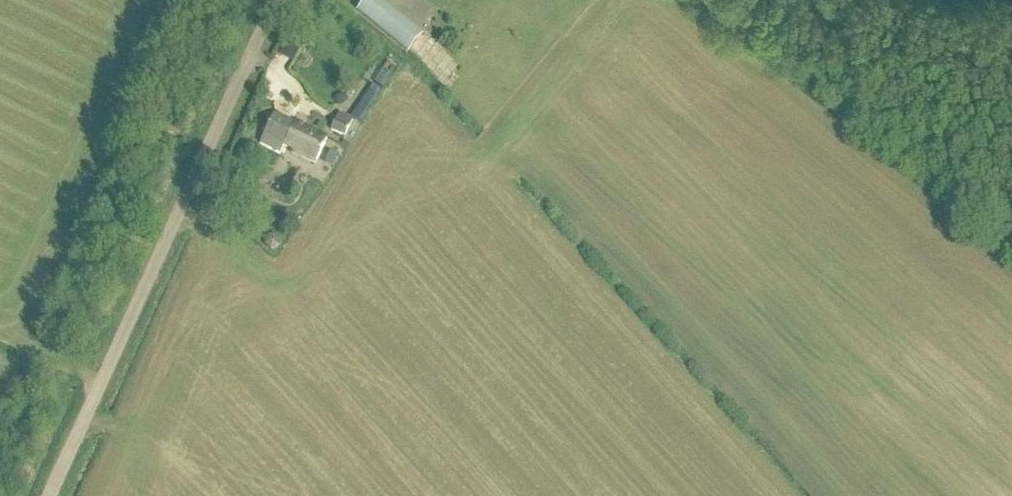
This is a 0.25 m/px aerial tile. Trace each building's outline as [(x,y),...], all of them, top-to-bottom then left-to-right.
[(378,0),(364,0),(366,1),(355,14),(406,56),(408,53),(422,36),(378,0)] [(373,85),(380,89),(384,83),(378,78),(373,85)] [(350,99),(358,85),(354,82),(345,96),(350,99)] [(371,87),(357,108),(364,113),(378,92),(371,87)] [(284,149),(314,162),(325,138),(274,115),(258,147),(280,157),(284,149)] [(343,139),(351,122),(337,116),(330,133),(343,139)]
